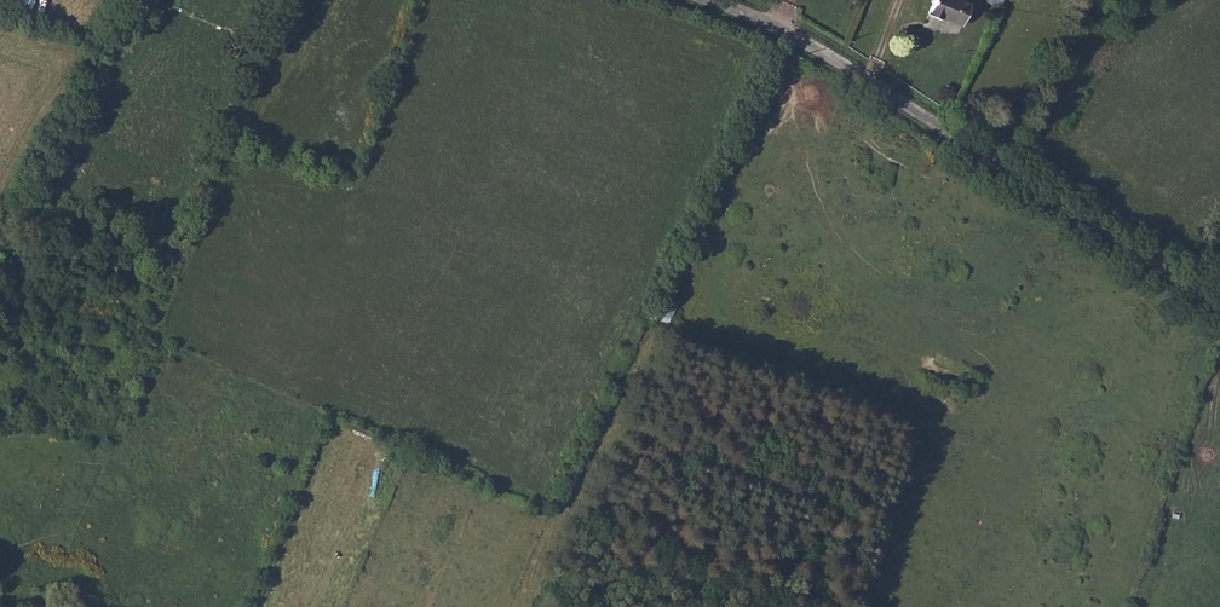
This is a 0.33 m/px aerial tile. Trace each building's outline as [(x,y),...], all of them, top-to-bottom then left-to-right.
[(925,17),(939,23),(941,19),(960,26),(969,7),(952,0),(932,0),(925,17)] [(986,4),(997,9),(1001,0),(988,0),(986,4)]
